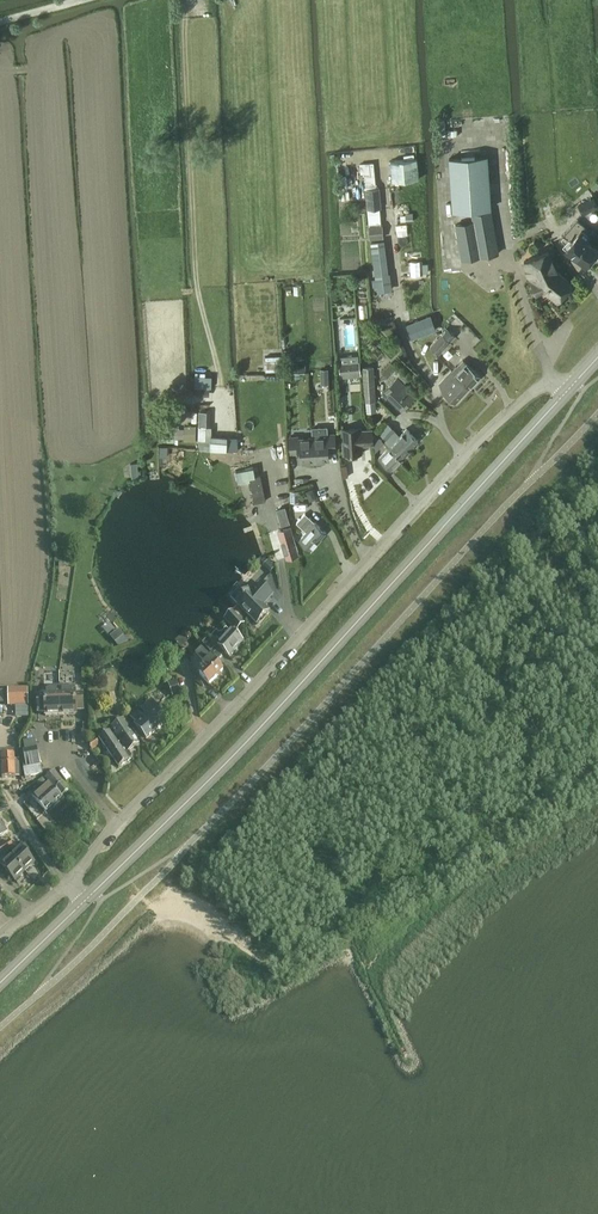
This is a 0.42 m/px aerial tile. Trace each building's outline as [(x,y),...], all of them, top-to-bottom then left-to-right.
[(488,158),(452,160),(455,211),(491,209),(488,158)] [(404,162),(390,164),(392,180),(400,179),(406,178),(423,176),(422,159),(404,161),(404,162)] [(376,188),(374,162),(359,164),(361,180),(365,179),(366,189),(365,189),(367,209),(368,209),(369,222),(381,221),(380,208),(381,208),(379,188),(376,188)] [(594,197),(579,205),(583,215),(597,207),(597,206),(594,197)] [(473,221),(456,224),(463,260),(499,253),(491,210),(471,213),(473,221)] [(387,236),(386,226),(369,227),(370,238),(387,236)] [(582,229),(566,246),(566,247),(580,260),(584,263),(596,249),(585,240),(589,235),(582,229)] [(389,277),(384,240),(372,241),(378,292),(385,291),(383,278),(389,277)] [(550,252),(526,262),(531,276),(536,287),(538,293),(546,290),(554,297),(569,281),(564,277),(558,271),(550,252)] [(392,315),(381,317),(383,327),(394,325),(392,315)] [(410,323),(407,324),(413,339),(437,330),(431,315),(417,320),(410,323)] [(368,321),(360,328),(365,333),(372,326),(368,321)] [(442,334),(431,346),(439,354),(450,342),(455,336),(447,329),(442,334)] [(283,371),(282,355),(265,356),(266,372),(283,371)] [(292,359),(292,369),(305,369),(304,358),(292,359)] [(360,364),(340,366),(341,377),(361,375),(360,364)] [(457,364),(452,370),(455,373),(451,378),(453,380),(453,379),(458,383),(461,379),(470,387),(480,376),(467,364),(462,369),(457,364)] [(373,367),(363,367),(365,401),(375,400),(373,367)] [(329,383),(328,368),(321,369),(321,384),(329,383)] [(408,378),(397,368),(385,380),(390,385),(384,391),(402,409),(415,396),(403,384),(408,378)] [(455,403),(470,387),(461,379),(458,383),(453,379),(453,380),(451,378),(455,373),(452,370),(439,384),(445,389),(443,391),(455,403)] [(209,387),(197,387),(197,396),(209,396),(209,387)] [(375,401),(365,401),(366,411),(376,410),(375,401)] [(205,441),(205,435),(205,427),(211,427),(211,411),(199,411),(199,427),(200,427),(199,441),(205,441)] [(396,431),(384,420),(383,421),(375,429),(387,440),(396,431)] [(196,426),(184,426),(184,442),(196,442),(196,426)] [(361,431),(361,428),(343,429),(344,454),(362,453),(362,443),(365,443),(365,445),(373,444),(372,430),(361,431)] [(407,428),(390,447),(403,458),(418,441),(407,428)] [(313,437),(314,463),(326,462),(326,460),(329,460),(329,450),(336,450),(335,434),(327,434),(327,436),(313,437)] [(303,464),(314,463),(313,437),(299,438),(298,436),(290,437),(291,453),(299,452),(299,462),(303,462),(303,464)] [(390,447),(379,458),(391,470),(401,460),(403,458),(390,447)] [(154,459),(147,461),(148,468),(155,467),(154,459)] [(266,501),(261,475),(248,478),(254,503),(266,501)] [(306,491),(309,499),(312,500),(317,499),(313,488),(306,491)] [(300,502),(299,491),(290,491),(291,502),(300,502)] [(286,512),(279,514),(282,523),(289,521),(286,512)] [(326,533),(305,513),(297,522),(307,532),(300,540),(300,541),(300,542),(303,545),(303,544),(310,550),(326,533)] [(299,554),(291,527),(279,531),(287,558),(299,554)] [(264,560),(261,567),(270,570),(273,564),(264,560)] [(236,595),(231,601),(236,606),(248,616),(256,624),(269,611),(263,606),(266,602),(266,603),(272,596),(267,592),(261,586),(258,583),(249,593),(248,592),(243,587),(236,595)] [(233,613),(225,620),(237,631),(245,623),(243,615),(240,613),(240,612),(237,609),(233,613)] [(217,632),(211,638),(219,646),(218,647),(224,653),(230,658),(243,643),(237,638),(240,635),(235,630),(231,633),(226,628),(221,633),(220,632),(218,634),(217,632)] [(115,643),(124,636),(119,629),(110,637),(115,643)] [(202,645),(210,653),(215,647),(207,640),(206,641),(202,645)] [(210,655),(202,647),(196,653),(204,661),(200,665),(205,670),(200,675),(209,684),(223,670),(209,657),(210,655)] [(181,694),(176,681),(169,684),(173,696),(181,694)] [(71,688),(69,687),(61,687),(60,687),(52,687),(50,689),(50,692),(45,692),(45,696),(38,696),(39,713),(42,713),(42,712),(46,712),(46,716),(77,715),(77,710),(80,710),(80,711),(84,711),(83,694),(76,695),(76,691),(71,691),(71,688)] [(28,688),(9,689),(9,706),(28,705),(28,688)] [(115,710),(113,696),(106,697),(108,711),(115,710)] [(162,712),(152,700),(141,710),(142,710),(141,711),(142,713),(143,711),(146,715),(142,718),(140,715),(142,714),(139,712),(138,713),(131,718),(136,724),(134,725),(146,738),(166,721),(160,714),(162,712)] [(112,728),(123,744),(128,752),(139,744),(123,720),(112,728)] [(131,758),(128,752),(123,744),(119,746),(110,733),(100,740),(118,767),(131,758)] [(99,744),(95,739),(89,744),(89,745),(90,747),(92,750),(99,744)] [(35,740),(23,742),(24,750),(25,752),(24,753),(27,768),(23,769),(25,778),(42,774),(41,765),(36,745),(35,740)] [(9,756),(9,750),(0,750),(2,778),(15,777),(14,756),(9,756)] [(64,783),(55,771),(46,778),(49,782),(32,797),(45,812),(64,794),(70,790),(64,782),(64,783)] [(9,840),(0,846),(0,850),(2,854),(14,847),(9,840)] [(11,858),(24,871),(34,862),(26,854),(29,850),(23,843),(15,850),(17,852),(11,858)] [(24,871),(11,858),(8,861),(4,857),(0,861),(0,864),(15,880),(24,871)]
